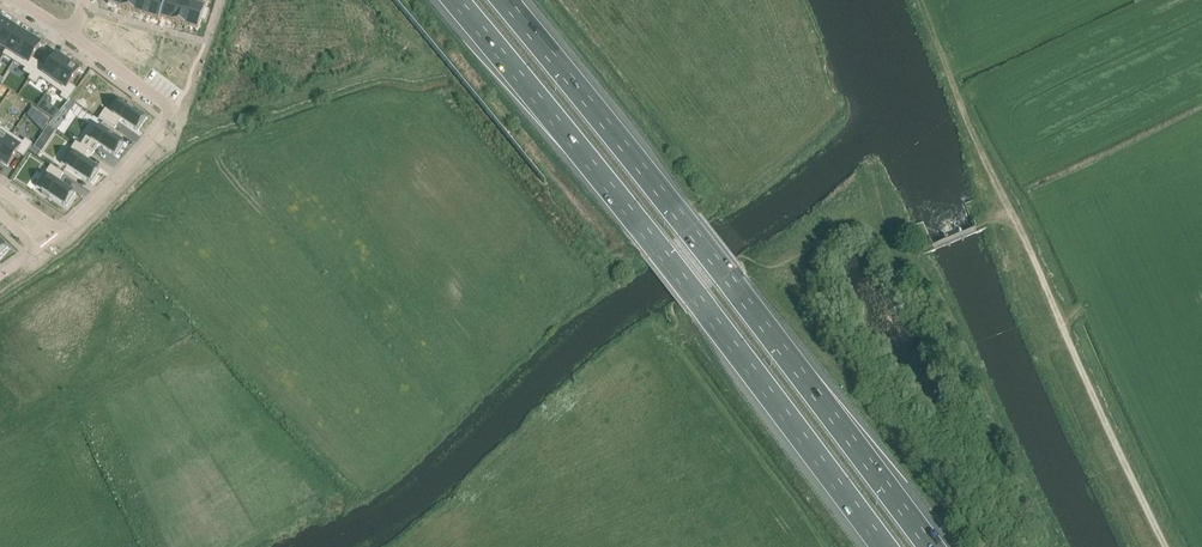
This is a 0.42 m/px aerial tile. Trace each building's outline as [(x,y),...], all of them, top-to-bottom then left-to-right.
[(108,4),(122,8),(124,0),(109,0),(108,4)] [(122,8),(134,12),(138,0),(124,0),(122,8)] [(134,12),(146,16),(152,0),(138,0),(134,12)] [(146,16),(159,21),(166,0),(152,0),(146,16)] [(159,21),(160,18),(172,22),(179,0),(166,0),(159,21)] [(172,22),(184,26),(193,0),(179,0),(172,22)] [(184,26),(198,31),(201,21),(206,23),(210,10),(192,5),(194,0),(193,0),(184,26)] [(0,37),(0,47),(5,50),(2,55),(3,55),(18,30),(8,24),(0,37)] [(18,30),(3,55),(13,61),(13,62),(29,37),(18,30)] [(29,37),(13,62),(25,68),(23,72),(30,76),(28,79),(28,80),(39,63),(32,59),(41,44),(29,37)] [(39,63),(28,80),(36,85),(40,78),(51,86),(68,62),(56,54),(46,68),(39,63)] [(68,62),(51,86),(62,94),(60,97),(67,102),(76,89),(70,84),(79,71),(68,62)] [(66,103),(49,124),(57,130),(76,102),(70,99),(67,102),(66,103)] [(105,108),(99,118),(115,129),(121,120),(138,132),(147,119),(131,108),(132,106),(125,101),(123,103),(121,102),(113,114),(105,108)] [(12,135),(2,128),(1,127),(3,124),(0,122),(0,152),(12,135)] [(80,145),(88,151),(93,154),(99,145),(116,157),(125,144),(99,127),(91,139),(86,136),(80,145)] [(0,152),(0,162),(8,167),(17,153),(24,157),(33,144),(25,139),(23,142),(12,135),(0,152)] [(76,142),(61,164),(92,184),(100,171),(83,159),(88,151),(80,145),(76,142)] [(51,165),(36,187),(43,191),(42,193),(49,198),(50,196),(67,207),(75,194),(58,182),(63,174),(51,165)]
